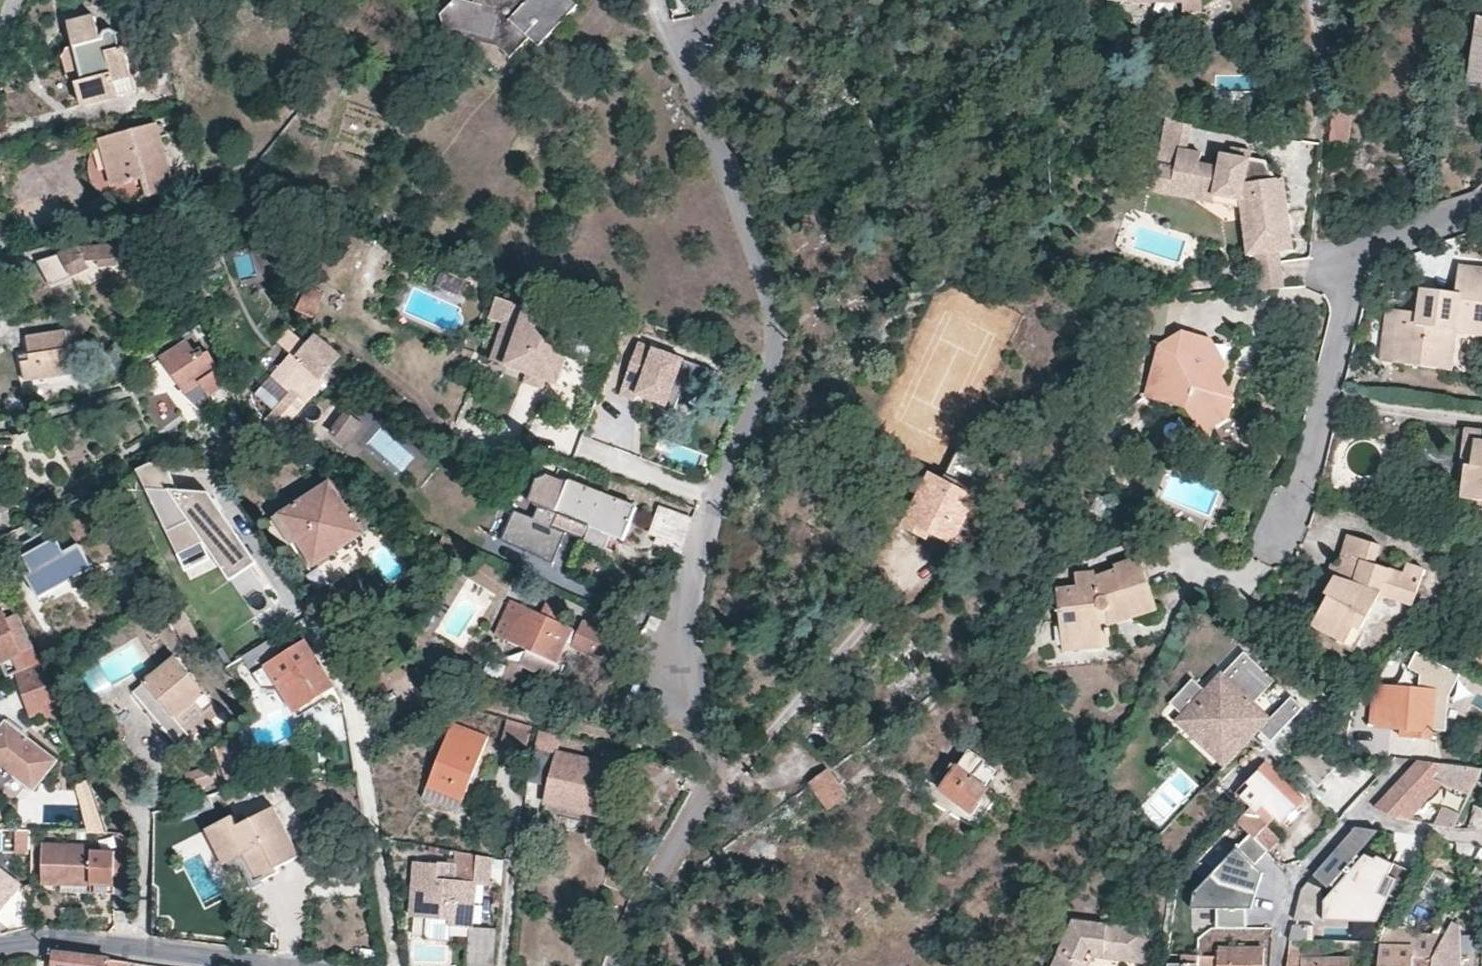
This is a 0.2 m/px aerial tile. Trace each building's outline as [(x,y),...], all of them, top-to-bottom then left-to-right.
[(527,3),(515,0),(475,0),(475,1),(472,0),(455,0),(442,14),(447,28),(493,39),(512,57),(530,38),(540,46),(578,4),(573,0),(530,0),(527,3)] [(1200,0),(1181,0),(1181,1),(1181,12),(1199,13),(1200,0)] [(69,23),(74,46),(84,80),(76,82),(82,104),(137,90),(126,46),(122,47),(118,32),(111,29),(106,30),(102,37),(96,15),(69,23)] [(1476,16),(1467,77),(1481,81),(1481,18),(1476,16)] [(122,47),(126,46),(137,28),(131,25),(118,32),(122,47)] [(67,47),(62,57),(67,77),(76,82),(84,80),(74,46),(67,47)] [(1329,139),(1347,141),(1350,110),(1331,108),(1329,139)] [(114,185),(145,177),(150,195),(176,188),(162,136),(157,124),(101,139),(114,185)] [(1193,188),(1238,196),(1241,205),(1247,251),(1252,250),(1279,249),(1289,248),(1280,177),(1271,178),(1261,157),(1221,151),(1219,164),(1198,162),(1200,149),(1178,146),(1175,164),(1171,193),(1192,196),(1193,188)] [(1175,164),(1155,161),(1151,189),(1171,193),(1175,164)] [(1238,196),(1193,188),(1192,196),(1241,205),(1238,196)] [(112,245),(80,246),(39,261),(53,286),(72,276),(90,266),(87,261),(100,260),(103,259),(103,255),(112,255),(112,245)] [(1279,249),(1252,250),(1257,288),(1285,285),(1279,249)] [(1447,371),(1452,331),(1461,332),(1478,334),(1481,335),(1481,271),(1456,268),(1452,292),(1420,289),(1418,314),(1409,312),(1397,310),(1390,363),(1447,371)] [(567,301),(569,293),(545,285),(542,293),(567,301)] [(298,310),(313,317),(325,294),(309,286),(298,310)] [(1420,289),(1413,288),(1409,312),(1418,314),(1420,289)] [(514,347),(536,354),(530,373),(559,383),(580,324),(573,322),(528,306),(528,308),(512,302),(503,331),(517,336),(514,347)] [(1397,310),(1387,309),(1381,362),(1390,363),(1397,310)] [(194,328),(198,338),(202,336),(206,342),(213,337),(208,320),(194,328)] [(283,324),(274,341),(289,349),(298,332),(283,324)] [(26,363),(28,378),(84,370),(82,345),(75,345),(72,328),(31,333),(33,351),(35,362),(26,363)] [(1447,371),(1456,373),(1461,332),(1452,331),(1447,371)] [(1159,346),(1145,397),(1183,408),(1192,422),(1213,427),(1227,418),(1232,399),(1214,394),(1219,377),(1223,364),(1206,360),(1210,341),(1181,333),(1159,346)] [(318,335),(299,357),(322,377),(341,354),(318,335)] [(122,366),(131,357),(117,341),(107,350),(122,366)] [(1223,364),(1210,341),(1206,360),(1223,364)] [(184,346),(162,358),(196,404),(225,382),(209,351),(205,353),(202,348),(196,350),(191,342),(184,346)] [(718,368),(640,342),(627,384),(679,404),(683,390),(698,380),(713,386),(718,368)] [(33,351),(24,352),(26,363),(35,362),(33,351)] [(299,357),(290,372),(311,389),(322,377),(299,357)] [(1219,377),(1214,394),(1232,399),(1219,377)] [(524,381),(509,410),(523,418),(538,388),(524,381)] [(364,421),(348,410),(333,431),(348,442),(364,421)] [(1467,456),(1461,501),(1471,502),(1481,503),(1481,434),(1465,432),(1461,456),(1467,456)] [(957,452),(947,471),(943,482),(930,476),(929,477),(921,493),(903,527),(926,539),(928,536),(930,530),(953,541),(975,499),(990,469),(957,452)] [(1467,456),(1461,456),(1456,499),(1461,501),(1467,456)] [(178,485),(166,463),(146,463),(133,471),(183,550),(208,537),(220,556),(244,541),(209,489),(178,485)] [(914,488),(921,493),(929,477),(921,473),(914,488)] [(529,502),(540,505),(533,520),(516,512),(502,540),(553,563),(568,533),(607,548),(612,535),(626,540),(639,508),(571,481),(570,483),(548,474),(538,478),(529,502)] [(281,514),(298,538),(315,565),(366,532),(331,481),(281,514)] [(683,552),(689,532),(668,526),(670,521),(664,519),(667,509),(661,507),(652,533),(659,536),(658,543),(683,552)] [(689,532),(694,519),(667,509),(664,519),(670,521),(668,526),(689,532)] [(281,514),(276,517),(292,542),(298,538),(281,514)] [(92,566),(78,544),(62,553),(48,529),(28,541),(34,550),(18,559),(40,597),(92,566)] [(1343,573),(1340,580),(1333,577),(1323,595),(1326,598),(1311,625),(1349,647),(1375,603),(1379,595),(1411,606),(1423,570),(1405,565),(1402,574),(1372,564),(1378,546),(1348,536),(1337,569),(1343,573)] [(298,538),(292,542),(310,569),(315,565),(298,538)] [(244,541),(220,556),(233,575),(256,560),(244,541)] [(1106,625),(1105,608),(1126,605),(1130,618),(1155,610),(1139,559),(1114,566),(1116,572),(1093,579),(1093,588),(1075,589),(1056,591),(1058,626),(1070,624),(1072,650),(1108,646),(1106,625)] [(1320,593),(1323,595),(1333,577),(1340,580),(1343,573),(1337,569),(1330,568),(1320,593)] [(1092,573),(1074,574),(1075,589),(1093,588),(1093,579),(1092,573)] [(1408,615),(1411,606),(1379,595),(1375,603),(1408,615)] [(557,619),(543,613),(514,599),(498,634),(529,648),(559,662),(575,627),(557,619)] [(557,619),(561,607),(548,602),(543,613),(557,619)] [(1130,618),(1126,605),(1105,608),(1106,625),(1130,618)] [(2,662),(13,657),(20,670),(39,662),(17,612),(5,617),(2,612),(0,613),(0,658),(2,662)] [(585,621),(576,639),(605,653),(602,659),(627,670),(636,651),(611,640),(614,634),(585,621)] [(1070,624),(1058,626),(1061,650),(1072,650),(1070,624)] [(576,639),(573,645),(602,659),(605,653),(576,639)] [(307,640),(268,665),(297,711),(335,686),(307,640)] [(529,648),(523,661),(552,674),(559,662),(529,648)] [(1274,682),(1242,652),(1204,692),(1191,680),(1169,703),(1180,714),(1230,762),(1232,760),(1259,731),(1270,742),(1302,709),(1290,698),(1269,721),(1252,705),(1274,682)] [(1370,727),(1373,685),(1419,688),(1420,679),(1420,667),(1395,654),(1353,699),(1351,726),(1370,727)] [(164,726),(174,717),(190,736),(220,710),(176,657),(134,691),(164,726)] [(47,705),(57,701),(42,661),(39,662),(20,670),(15,673),(32,714),(48,708),(47,705)] [(1420,679),(1419,688),(1373,685),(1370,727),(1400,730),(1410,730),(1409,737),(1431,739),(1437,681),(1420,679)] [(1230,762),(1180,714),(1173,722),(1223,769),(1230,762)] [(472,715),(469,725),(484,731),(487,721),(472,715)] [(174,717),(164,726),(179,745),(190,736),(174,717)] [(502,744),(526,750),(534,725),(509,718),(502,744)] [(0,786),(11,773),(34,789),(56,760),(6,721),(0,728),(0,786)] [(489,737),(453,723),(429,785),(464,799),(489,737)] [(536,728),(533,746),(554,750),(557,733),(536,728)] [(228,742),(214,747),(227,785),(242,780),(228,742)] [(608,815),(618,767),(538,749),(529,781),(550,785),(547,801),(608,815)] [(1001,775),(971,751),(958,768),(953,765),(937,786),(944,792),(970,812),(987,792),(1001,775)] [(1419,761),(1409,771),(1374,808),(1392,819),(1402,808),(1419,789),(1442,764),(1419,761)] [(1402,808),(1392,819),(1406,821),(1438,786),(1470,795),(1481,771),(1442,764),(1419,789),(1402,808)] [(219,781),(214,765),(187,773),(191,788),(219,781)] [(1249,806),(1236,820),(1251,834),(1254,837),(1269,852),(1280,841),(1265,826),(1274,817),(1280,824),(1302,802),(1276,777),(1264,766),(1246,785),(1250,788),(1241,798),(1249,806)] [(828,807),(845,794),(828,771),(810,785),(828,807)] [(90,781),(82,784),(87,796),(95,794),(90,781)] [(109,833),(95,794),(87,796),(87,832),(109,833)] [(547,801),(545,814),(606,828),(608,815),(547,801)] [(206,829),(225,865),(246,854),(251,864),(261,883),(281,874),(278,867),(301,855),(275,806),(238,825),(232,814),(206,829)] [(1459,815),(1442,808),(1433,824),(1453,828),(1459,815)] [(1376,832),(1355,829),(1313,876),(1329,889),(1338,897),(1378,852),(1366,842),(1376,832)] [(16,845),(30,846),(30,830),(15,830),(16,845)] [(1393,835),(1376,832),(1366,842),(1378,852),(1393,835)] [(1219,911),(1219,929),(1250,928),(1248,908),(1255,908),(1263,874),(1254,865),(1269,852),(1254,837),(1251,834),(1195,890),(1195,911),(1219,911)] [(1337,918),(1359,918),(1365,905),(1377,911),(1386,893),(1397,899),(1412,871),(1393,863),(1399,854),(1392,850),(1393,835),(1378,852),(1338,897),(1337,918)] [(134,886),(134,856),(92,856),(92,846),(43,845),(41,882),(72,883),(72,877),(91,877),(91,885),(91,893),(116,893),(116,886),(134,886)] [(454,864),(453,879),(439,878),(440,863),(417,861),(413,915),(427,917),(451,918),(450,925),(473,927),(477,882),(492,883),(494,858),(456,850),(454,864)] [(225,865),(230,875),(251,864),(246,854),(225,865)] [(454,864),(440,863),(439,878),(453,879),(454,864)] [(20,883),(0,866),(0,909),(19,884),(20,883)] [(1313,876),(1306,885),(1321,898),(1329,889),(1313,876)] [(4,933),(33,925),(33,894),(19,884),(0,909),(0,931),(4,933)] [(1458,910),(1447,904),(1433,932),(1418,958),(1431,958),(1458,910)] [(1365,905),(1359,918),(1374,926),(1366,942),(1378,943),(1390,918),(1377,911),(1365,905)] [(450,925),(451,918),(427,917),(426,931),(431,937),(449,938),(450,925)] [(1074,917),(1051,965),(1082,965),(1087,952),(1090,943),(1117,947),(1115,956),(1141,960),(1147,926),(1074,917)] [(1197,955),(1197,940),(1167,939),(1164,955),(1182,955),(1197,955)] [(1298,959),(1297,940),(1289,939),(1286,965),(1298,965),(1298,959)] [(1090,943),(1087,952),(1115,956),(1117,947),(1090,943)] [(1378,943),(1376,965),(1411,965),(1411,958),(1412,946),(1380,945),(1378,943)] [(1263,950),(1217,949),(1217,956),(1217,965),(1262,965),(1263,950)] [(46,965),(125,965),(125,963),(54,954),(47,960),(46,965)] [(1197,955),(1182,955),(1181,964),(1166,965),(1197,965),(1197,955)] [(1197,965),(1217,965),(1217,956),(1197,955),(1197,965)] [(1411,958),(1411,965),(1430,965),(1431,958),(1418,958),(1411,958)]
